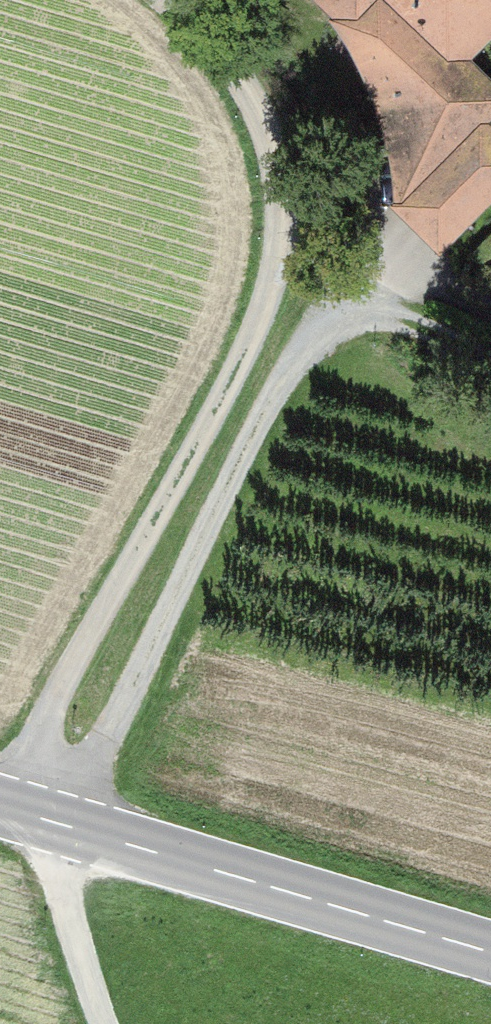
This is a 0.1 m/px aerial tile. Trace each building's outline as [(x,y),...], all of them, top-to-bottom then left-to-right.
[(325,15),(354,62),(380,114),(391,172),(393,210),(436,261),(490,209),(490,116),(436,61),(458,41),(477,58),(490,44),(490,0),(309,0),(325,15)]
